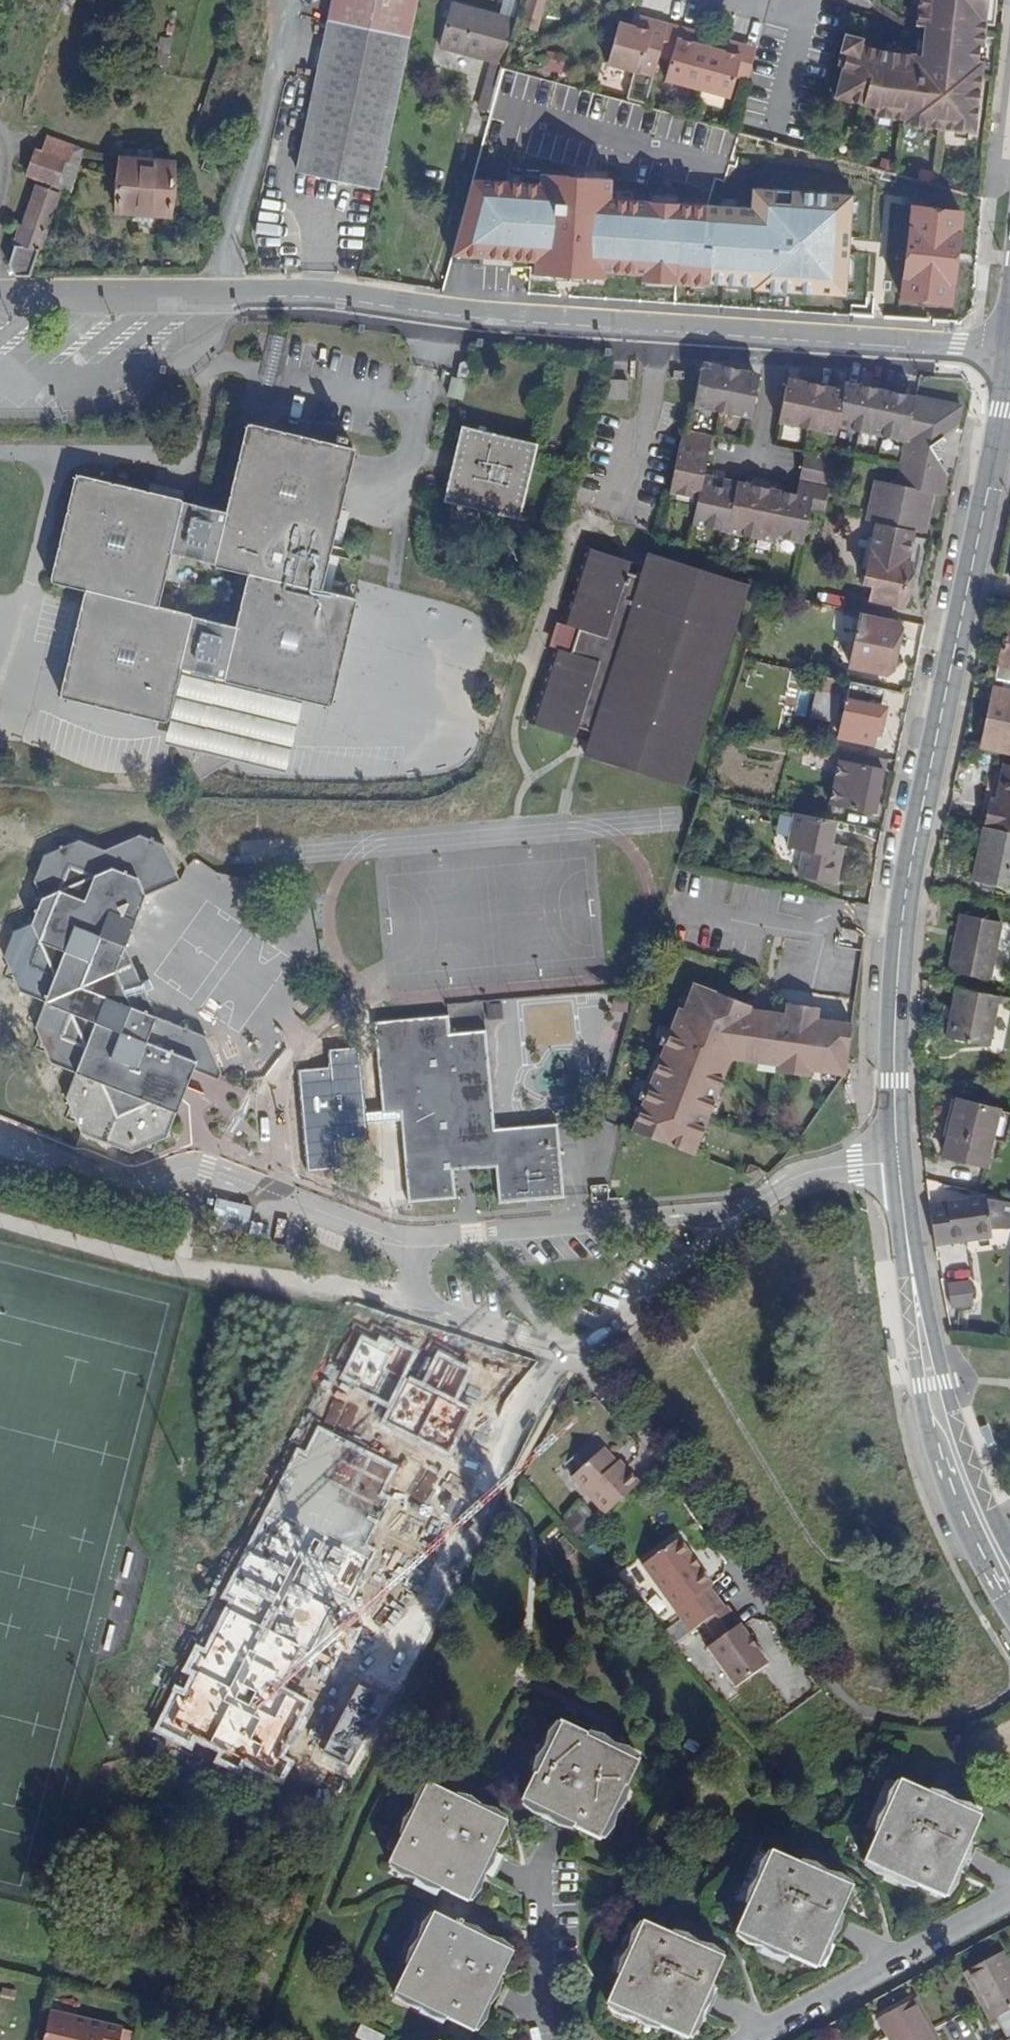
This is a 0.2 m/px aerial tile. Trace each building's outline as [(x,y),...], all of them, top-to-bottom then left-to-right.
[(413,2),(404,0),(331,0),(326,23),(406,39),(413,2)] [(520,28),(537,32),(545,0),(528,0),(520,28)] [(913,23),(921,24),(918,54),(883,51),(858,46),(860,40),(843,35),(838,53),(844,54),(832,98),(873,109),(872,118),(902,121),(902,126),(973,133),(980,62),(976,61),(977,46),(980,47),(985,3),(977,2),(977,0),(916,0),(913,23)] [(454,5),(452,12),(492,22),(494,15),(454,5)] [(442,48),(503,64),(509,42),(488,36),(492,22),(452,12),(442,48)] [(604,62),(650,75),(655,55),(664,22),(636,14),(634,21),(633,26),(627,24),(615,21),(604,62)] [(664,22),(655,55),(668,58),(676,25),(664,22)] [(297,172),(375,189),(406,39),(326,23),(297,172)] [(691,29),(676,25),(668,58),(662,79),(694,88),(706,46),(694,43),(688,41),(689,36),(691,29)] [(159,38),(158,61),(168,62),(170,38),(159,38)] [(717,49),(706,46),(694,88),(727,97),(732,76),(741,43),(727,39),(725,46),(724,51),(717,49)] [(754,46),(741,43),(732,76),(745,79),(754,46)] [(561,76),(567,60),(547,54),(542,69),(561,76)] [(490,110),(497,68),(486,66),(479,108),(490,110)] [(58,187),(72,145),(45,136),(39,152),(33,150),(25,175),(58,187)] [(83,149),(72,145),(58,187),(70,191),(83,149)] [(204,147),(200,158),(211,162),(214,150),(204,147)] [(119,158),(115,212),(169,217),(173,161),(119,158)] [(841,290),(849,196),(753,188),(751,209),(609,196),(611,177),(541,171),(535,184),(474,179),(454,256),(539,261),(538,269),(603,275),(603,268),(645,271),(644,282),(705,288),(706,278),(841,290)] [(12,251),(36,253),(56,192),(36,186),(22,226),(20,226),(12,251)] [(913,206),(901,297),(951,303),(961,211),(913,206)] [(13,275),(29,275),(36,253),(12,251),(8,264),(13,275)] [(737,368),(707,360),(694,403),(727,410),(737,368)] [(764,375),(737,368),(727,410),(753,417),(764,375)] [(669,371),(668,378),(685,379),(686,372),(669,371)] [(611,378),(609,396),(626,398),(627,380),(611,378)] [(848,391),(794,378),(783,421),(838,434),(840,426),(848,391)] [(848,391),(840,426),(907,441),(917,398),(850,383),(848,391)] [(865,597),(862,611),(890,617),(893,603),(901,604),(910,561),(908,560),(909,552),(913,533),(926,535),(936,496),(943,497),(948,476),(940,462),(943,461),(947,443),(945,440),(958,429),(963,408),(917,398),(907,441),(901,466),(898,477),(911,480),(909,489),(896,487),(877,483),(867,522),(877,524),(871,553),(865,582),(873,584),(871,598),(865,597)] [(84,589),(58,697),(165,721),(179,671),(329,705),(354,598),(321,589),(353,448),(245,423),(224,507),(74,473),(48,581),(84,589)] [(462,427),(444,500),(518,517),(535,444),(462,427)] [(686,427),(671,488),(699,495),(705,471),(714,434),(686,427)] [(802,480),(829,486),(836,460),(809,453),(802,480)] [(705,471),(699,495),(693,519),(727,527),(739,479),(705,471)] [(898,477),(896,487),(909,489),(911,480),(898,477)] [(739,479),(727,527),(775,539),(776,534),(803,541),(812,505),(824,508),(829,486),(802,480),(799,494),(739,479)] [(578,628),(571,651),(557,647),(532,723),(589,742),(586,755),(683,786),(748,582),(650,552),(646,565),(588,546),(564,623),(578,628)] [(890,617),(862,611),(850,664),(889,672),(896,636),(886,634),(890,617)] [(1009,681),(1009,619),(997,678),(1009,681)] [(842,679),(819,674),(817,686),(839,690),(842,679)] [(301,703),(183,677),(178,696),(297,722),(301,703)] [(884,688),(850,681),(840,734),(874,741),(884,688)] [(982,747),(1009,753),(1009,690),(995,687),(982,747)] [(814,692),(812,720),(836,721),(838,693),(814,692)] [(296,730),(177,703),(172,722),(292,748),(296,730)] [(290,755),(171,729),(167,748),(286,774),(290,755)] [(885,758),(843,749),(841,759),(883,768),(885,758)] [(883,768),(841,759),(832,803),(874,812),(883,768)] [(980,821),(985,822),(989,802),(997,803),(1006,763),(998,761),(993,787),(988,786),(985,799),(980,821)] [(991,827),(1009,831),(1009,763),(1006,763),(997,803),(989,802),(985,822),(992,824),(991,827)] [(836,821),(795,813),(789,848),(804,851),(800,875),(837,882),(844,845),(831,842),(836,821)] [(985,826),(972,881),(1009,889),(1009,831),(991,827),(985,826)] [(34,1027),(39,1039),(50,1063),(74,1073),(64,1098),(80,1133),(130,1152),(165,1137),(191,1070),(216,1079),(220,1070),(206,1037),(155,1017),(124,945),(143,895),(178,880),(163,845),(140,835),(104,852),(79,841),(42,857),(33,879),(40,897),(29,923),(12,931),(2,955),(18,991),(43,1002),(34,1027)] [(966,915),(961,938),(970,940),(975,916),(966,915)] [(970,940),(961,938),(954,972),(997,981),(1009,924),(975,916),(970,940)] [(688,984),(678,1011),(684,1013),(694,986),(688,984)] [(633,1133),(695,1156),(731,1060),(757,1063),(778,1065),(777,1071),(810,1075),(810,1070),(845,1074),(851,1023),(817,1019),(818,1008),(785,1004),(784,1015),(749,1011),(751,1007),(694,986),(684,1013),(678,1011),(633,1133)] [(992,1047),(1003,997),(962,988),(951,1037),(992,1047)] [(570,1046),(571,1005),(529,1003),(528,1045),(570,1046)] [(398,1112),(407,1202),(453,1198),(451,1171),(469,1169),(494,1167),(499,1203),(562,1197),(556,1125),(493,1130),(483,1031),(448,1033),(446,1015),(374,1023),(382,1114),(398,1112)] [(756,1069),(777,1071),(778,1065),(757,1063),(756,1069)] [(999,1110),(958,1101),(946,1156),(987,1165),(999,1110)] [(747,1175),(757,1179),(760,1168),(751,1165),(747,1175)] [(930,1205),(936,1245),(967,1241),(967,1235),(992,1232),(992,1230),(1009,1230),(1009,1225),(1009,1203),(987,1200),(987,1198),(930,1205)] [(166,1226),(185,1231),(186,1225),(177,1223),(178,1215),(169,1214),(166,1226)] [(967,1235),(967,1241),(992,1237),(992,1232),(967,1235)] [(970,1282),(948,1285),(950,1307),(973,1305),(970,1282)] [(375,1342),(360,1334),(336,1383),(390,1411),(407,1376),(419,1350),(393,1337),(390,1342),(378,1336),(375,1342)] [(436,1351),(420,1383),(457,1401),(473,1369),(436,1351)] [(420,1383),(407,1376),(390,1411),(383,1425),(448,1459),(473,1409),(457,1401),(420,1383)] [(397,1466),(317,1426),(304,1451),(296,1448),(220,1599),(227,1602),(204,1649),(195,1645),(181,1673),(189,1677),(180,1692),(174,1689),(151,1731),(192,1751),(196,1744),(217,1754),(213,1763),(239,1776),(243,1767),(281,1786),(294,1761),(285,1756),(311,1702),(286,1688),(303,1655),(311,1659),(336,1606),(328,1602),(331,1594),(350,1603),(378,1550),(367,1545),(390,1499),(383,1494),(397,1466)] [(606,1518),(643,1489),(623,1464),(621,1466),(609,1450),(574,1477),(606,1518)] [(521,1491),(514,1503),(522,1508),(530,1495),(521,1491)] [(648,1565),(690,1635),(726,1614),(713,1593),(717,1591),(706,1573),(703,1574),(696,1561),(698,1560),(687,1542),(648,1565)] [(698,1560),(696,1561),(703,1574),(706,1573),(698,1560)] [(717,1646),(706,1653),(731,1695),(766,1673),(729,1612),(726,1614),(705,1627),(717,1646)] [(638,1764),(561,1726),(524,1801),(601,1839),(638,1764)] [(981,1817),(900,1783),(866,1863),(946,1898),(981,1817)] [(508,1825),(427,1784),(388,1864),(468,1904),(508,1825)] [(771,1853),(735,1934),(817,1970),(853,1889),(771,1853)] [(512,1953),(434,1915),(395,1994),(474,2032),(512,1953)] [(607,2004),(687,2039),(724,1959),(644,1923),(607,2004)] [(964,1973),(990,2022),(998,2018),(1009,2038),(1006,2039),(1009,2039),(1009,1968),(1002,1953),(964,1973)] [(916,1999),(879,2020),(890,2039),(939,2039),(916,1999)] [(125,2032),(52,2015),(46,2039),(123,2039),(125,2032)] [(356,2038),(361,2039),(382,2039),(385,2032),(360,2024),(356,2038)] [(841,2028),(822,2028),(822,2039),(841,2039),(841,2028)]
